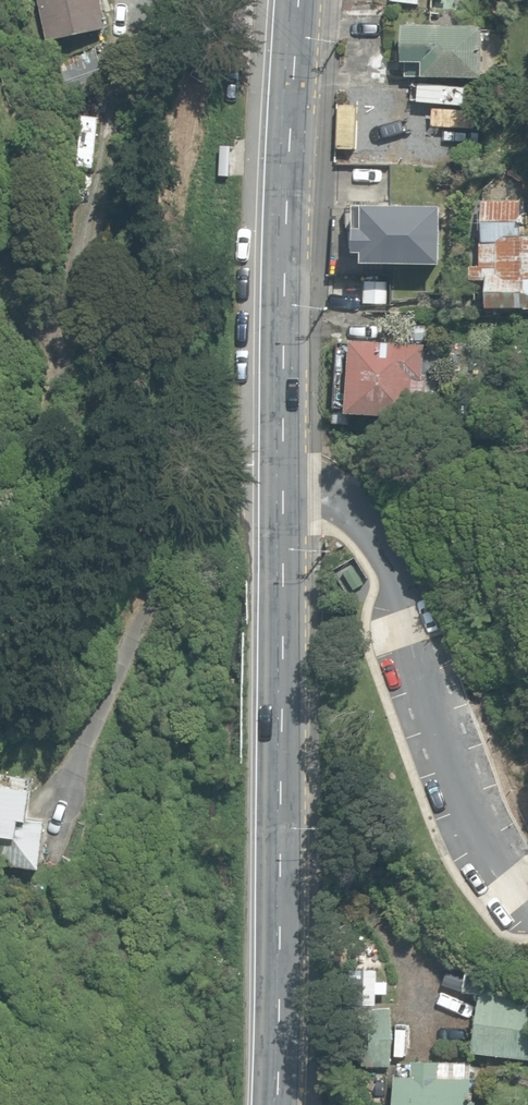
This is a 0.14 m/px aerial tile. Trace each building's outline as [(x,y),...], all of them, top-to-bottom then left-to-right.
[(48,39),(109,27),(103,0),(40,0),(48,39)] [(341,18),(387,17),(386,0),(343,0),(341,18)] [(481,26),(402,22),(401,61),(424,62),(424,76),(479,78),(481,26)] [(58,61),(71,101),(110,88),(97,48),(58,61)] [(349,154),(460,156),(460,120),(466,120),(466,102),(386,101),(387,87),(350,87),(349,154)] [(487,307),(527,307),(527,235),(521,235),(521,200),(483,200),(484,236),(480,236),(480,264),(473,264),(473,278),(487,278),(487,307)] [(442,204),(365,203),(365,206),(355,206),(354,252),(365,252),(365,263),(441,263),(442,204)] [(349,411),(438,415),(438,410),(439,392),(425,391),(426,374),(427,343),(425,343),(352,340),(349,410),(349,411)] [(42,867),(48,820),(32,818),(36,788),(32,788),(33,776),(0,772),(0,855),(14,857),(13,863),(42,867)] [(379,998),(378,985),(367,984),(368,999),(379,998)] [(527,1057),(527,997),(481,990),(473,1049),(527,1057)] [(364,1065),(390,1066),(394,1037),(390,1007),(365,1007),(364,1065)] [(471,1074),(440,1074),(440,1060),(412,1059),(412,1075),(396,1075),(395,1104),(471,1104),(471,1074)]
